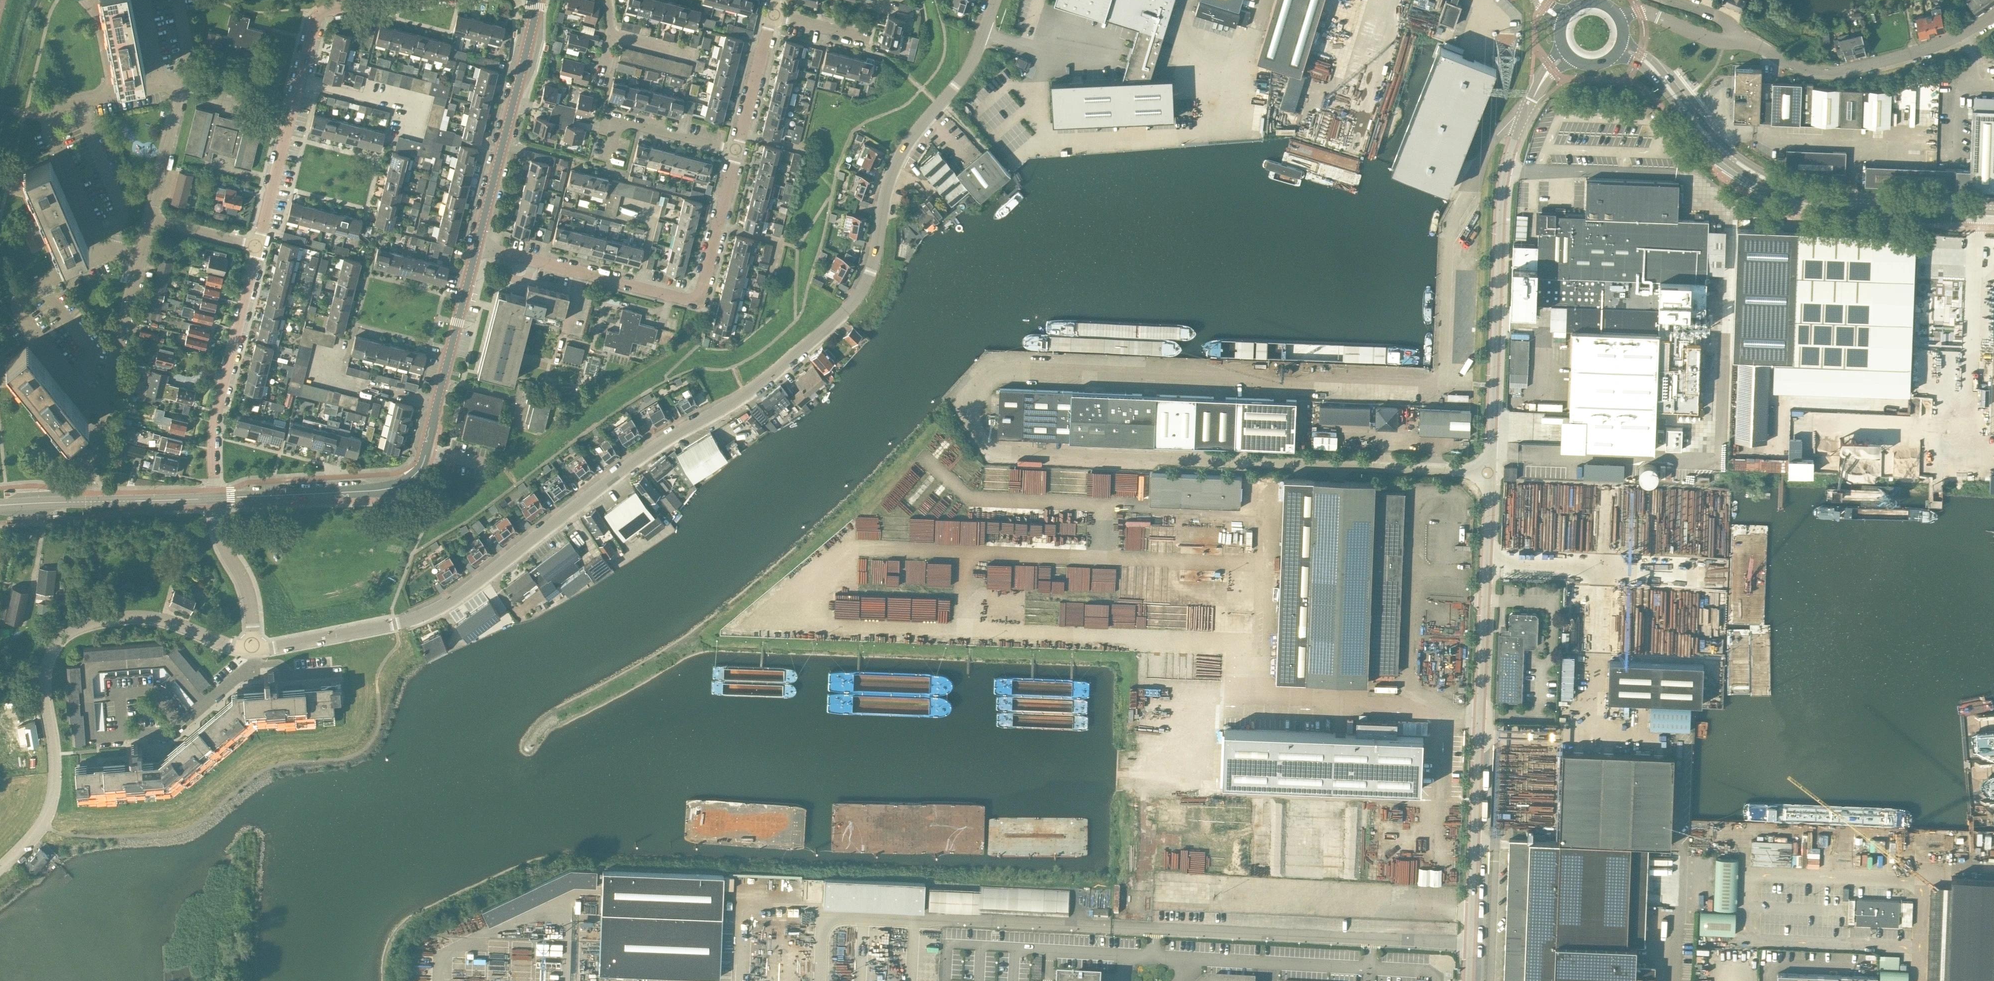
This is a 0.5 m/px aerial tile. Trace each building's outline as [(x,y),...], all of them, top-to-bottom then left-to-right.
[(107,16),(134,11),(131,0),(104,0),(107,16)] [(595,23),(599,7),(592,5),(594,1),(591,0),(568,0),(565,10),(585,16),(584,20),(595,23)] [(637,12),(640,0),(627,0),(625,9),(637,12)] [(649,15),(652,0),(640,0),(637,12),(649,15)] [(660,18),(665,0),(663,0),(652,0),(649,15),(660,18)] [(660,18),(672,21),(676,3),(665,0),(660,18)] [(726,7),(737,10),(740,0),(727,0),(726,7)] [(737,10),(749,13),(750,10),(756,12),(759,0),(740,0),(737,10)] [(972,10),(975,0),(954,0),(952,4),(953,4),(971,10),(972,10)] [(1052,81),(1054,123),(1175,118),(1173,76),(1151,77),(1174,0),(1055,0),(1055,1),(1139,27),(1123,78),(1052,81)] [(1239,9),(1242,0),(1212,0),(1239,9)] [(1301,73),(1324,0),(1276,0),(1257,60),(1301,73)] [(1454,25),(1462,5),(1457,4),(1458,0),(1451,0),(1451,1),(1447,0),(1439,20),(1454,25)] [(1741,11),(1746,0),(1723,0),(1722,3),(1741,11)] [(1977,14),(1990,5),(1986,0),(1967,0),(1977,14)] [(1237,23),(1246,26),(1251,12),(1241,9),(1239,13),(1199,1),(1196,12),(1236,25),(1237,23)] [(899,8),(910,11),(912,5),(900,2),(899,8)] [(672,21),(684,24),(688,6),(676,3),(672,21)] [(684,24),(695,27),(700,9),(688,6),(684,24)] [(1939,6),(1930,8),(1932,13),(1933,13),(1938,33),(1945,32),(1940,11),(1939,6)] [(107,16),(113,48),(140,43),(134,11),(107,16)] [(223,54),(237,57),(241,44),(254,47),(255,43),(262,45),(265,31),(247,26),(248,20),(249,16),(231,11),(227,24),(230,25),(227,36),(216,33),(212,47),(224,50),(223,54)] [(885,29),(902,33),(906,19),(908,20),(910,14),(898,11),(896,17),(889,15),(885,29)] [(1932,13),(1923,15),(1928,36),(1938,33),(1933,13),(1932,13)] [(465,34),(469,17),(457,14),(453,31),(465,34)] [(1923,15),(1915,17),(1920,38),(1928,36),(1923,15)] [(475,42),(477,37),(481,20),(469,17),(465,34),(472,36),(470,41),(475,42)] [(477,37),(488,40),(493,22),(481,20),(477,37)] [(620,28),(632,31),(634,23),(622,20),(620,28)] [(488,40),(500,43),(504,26),(493,22),(488,40)] [(731,32),(743,35),(745,28),(733,24),(731,32)] [(380,25),(376,42),(388,45),(392,28),(380,25)] [(364,44),(371,45),(375,30),(368,28),(364,44)] [(392,28),(388,45),(399,48),(404,31),(392,28)] [(888,50),(900,53),(901,47),(899,46),(902,33),(885,29),(882,42),(889,44),(888,50)] [(211,51),(212,47),(216,33),(209,31),(209,33),(204,49),(211,51)] [(332,43),(349,47),(352,36),(335,31),(332,43)] [(404,31),(399,48),(411,51),(415,34),(404,31)] [(567,34),(566,38),(568,39),(566,45),(585,50),(588,40),(597,42),(599,35),(588,32),(582,31),(581,34),(570,31),(569,34),(567,34)] [(689,45),(697,47),(700,35),(692,33),(689,45)] [(1850,36),(1855,56),(1866,53),(1861,33),(1850,36)] [(415,34),(411,51),(422,54),(427,37),(415,34)] [(722,46),(739,51),(742,39),(725,34),(722,46)] [(1844,51),(1847,59),(1855,56),(1850,36),(1841,38),(1835,40),(1838,53),(1844,51)] [(427,37),(422,54),(429,56),(428,60),(433,62),(434,57),(439,39),(427,37)] [(439,39),(434,57),(443,59),(442,64),(454,68),(456,60),(447,58),(450,43),(439,39)] [(783,52),(800,56),(803,44),(786,40),(783,52)] [(113,48),(119,80),(146,75),(140,43),(113,48)] [(329,55),(346,59),(349,47),(332,43),(329,55)] [(719,58),(736,62),(739,51),(722,46),(719,45),(716,57),(719,58)] [(1440,45),(1392,166),(1449,189),(1497,68),(1440,45)] [(619,58),(625,60),(628,48),(622,47),(619,58)] [(812,59),(819,61),(822,49),(815,47),(812,59)] [(625,60),(631,61),(634,50),(628,48),(625,60)] [(631,61),(637,63),(640,51),(634,50),(631,61)] [(822,68),(834,71),(838,53),(826,50),(822,68)] [(637,63),(642,64),(645,53),(640,51),(637,63)] [(780,63),(797,68),(800,56),(783,52),(780,63)] [(642,64),(648,66),(651,54),(645,53),(642,64)] [(834,71),(845,73),(850,56),(838,53),(834,71)] [(648,66),(654,67),(657,56),(651,54),(648,66)] [(326,66),(343,71),(346,59),(329,55),(326,66)] [(1023,67),(1028,69),(1031,62),(1028,60),(1018,55),(1015,64),(1023,67)] [(482,63),(497,67),(499,60),(483,56),(482,63)] [(654,67),(660,69),(663,57),(657,56),(654,67)] [(845,73),(857,76),(861,59),(850,56),(845,73)] [(574,80),(587,83),(589,72),(582,70),(584,62),(563,57),(560,71),(575,74),(574,80)] [(660,69),(666,70),(669,58),(663,57),(660,69)] [(861,59),(857,76),(869,79),(873,62),(874,59),(867,57),(866,60),(861,59)] [(666,70),(671,72),(674,60),(669,58),(666,70)] [(716,70),(733,74),(736,62),(719,58),(716,70)] [(671,72),(677,73),(680,61),(674,60),(671,72)] [(677,73),(683,75),(686,63),(680,61),(677,73)] [(616,69),(628,72),(630,65),(618,62),(616,69)] [(683,75),(689,76),(692,64),(686,63),(683,75)] [(777,75),(794,79),(797,68),(780,63),(777,75)] [(323,78),(340,83),(343,71),(326,66),(323,78)] [(371,66),(368,77),(375,79),(378,67),(371,66)] [(477,78),(494,82),(497,71),(480,66),(477,78)] [(378,67),(375,79),(381,80),(384,69),(378,67)] [(1811,123),(1890,126),(1891,90),(1841,88),(1813,87),(1813,83),(1761,81),(1761,69),(1736,68),(1734,119),(1759,120),(1759,119),(1771,120),(1771,122),(1800,123),(1800,121),(1811,122),(1811,123)] [(384,69),(381,80),(387,82),(390,70),(384,69)] [(390,70),(387,82),(393,84),(396,72),(390,70)] [(429,76),(428,80),(432,81),(434,82),(437,72),(431,70),(429,76)] [(713,81),(731,86),(733,74),(716,70),(713,81)] [(396,72),(393,84),(399,85),(402,73),(396,72)] [(402,73),(399,85),(405,87),(408,75),(402,73)] [(408,75),(405,87),(411,88),(414,77),(408,75)] [(774,87),(791,91),(794,79),(777,75),(774,87)] [(414,77),(411,88),(417,90),(420,78),(414,77)] [(420,78),(417,90),(423,91),(426,80),(420,78)] [(474,90),(491,94),(494,82),(477,78),(476,84),(470,83),(468,88),(474,90)] [(426,80),(423,91),(429,93),(432,81),(428,80),(426,80)] [(432,81),(429,93),(435,94),(446,97),(449,86),(434,82),(432,81)] [(609,98),(621,101),(625,84),(613,81),(609,98)] [(710,93),(728,97),(731,86),(713,81),(710,93)] [(551,113),(562,115),(565,104),(554,102),(557,87),(545,84),(540,102),(553,105),(551,113)] [(621,101),(632,104),(637,87),(625,84),(621,101)] [(632,104),(644,107),(648,90),(637,87),(632,104)] [(771,98),(788,103),(791,91),(774,87),(771,98)] [(471,101),(489,106),(491,94),(474,90),(471,101)] [(644,107),(656,110),(660,93),(648,90),(644,107)] [(562,115),(574,118),(576,111),(588,114),(592,96),(580,93),(576,107),(565,104),(562,115)] [(656,110),(667,113),(672,96),(660,93),(656,110)] [(707,104),(725,109),(728,97),(710,93),(707,104)] [(435,94),(433,100),(445,103),(446,97),(435,94)] [(667,113),(679,116),(683,99),(672,96),(667,113)] [(768,110),(785,114),(788,103),(771,98),(768,110)] [(684,111),(692,113),(695,101),(687,99),(684,111)] [(433,100),(432,106),(443,109),(445,103),(433,100)] [(468,113),(486,117),(489,106),(471,101),(470,107),(464,106),(463,112),(468,113)] [(704,116),(721,121),(725,109),(707,104),(704,116)] [(234,164),(251,169),(262,123),(246,119),(245,121),(212,113),(212,110),(196,106),(184,152),(201,156),(200,157),(211,160),(213,151),(236,157),(234,164)] [(432,106),(430,112),(442,115),(443,109),(432,106)] [(372,114),(388,118),(389,112),(374,108),(372,114)] [(1993,190),(1993,109),(1973,109),(1970,169),(1865,165),(1865,185),(1993,190)] [(765,122),(782,126),(785,114),(768,110),(765,122)] [(430,112),(429,118),(440,121),(442,115),(430,112)] [(310,131),(322,134),(326,116),(314,113),(310,131)] [(465,125),(483,129),(486,117),(468,113),(465,125)] [(559,127),(562,115),(551,113),(549,120),(536,117),(533,130),(550,134),(549,137),(556,138),(559,127)] [(565,144),(576,147),(577,141),(581,142),(584,129),(572,126),(574,118),(562,115),(559,127),(566,128),(563,137),(566,138),(565,144)] [(322,134),(333,137),(338,119),(326,116),(322,134)] [(429,118),(427,124),(439,127),(440,121),(429,118)] [(333,137),(345,139),(349,122),(338,119),(333,137)] [(345,139),(356,142),(361,125),(349,122),(345,139)] [(762,133),(779,138),(782,126),(765,122),(762,133)] [(427,124),(426,130),(437,133),(439,128),(439,127),(427,124)] [(356,142),(368,145),(372,128),(361,125),(356,142)] [(462,136),(480,141),(483,129),(465,125),(462,136)] [(368,145),(380,148),(384,131),(372,128),(368,145)] [(437,133),(437,134),(453,138),(455,132),(439,128),(437,133)] [(791,141),(799,143),(802,131),(794,129),(791,141)] [(854,133),(857,138),(863,134),(860,129),(854,133)] [(426,130),(424,136),(436,139),(437,134),(437,133),(426,130)] [(436,139),(436,140),(452,144),(453,138),(437,134),(436,139)] [(398,136),(395,148),(400,149),(401,149),(404,138),(398,136)] [(422,142),(419,154),(431,157),(436,140),(436,139),(424,136),(423,143),(422,142)] [(404,138),(401,149),(407,151),(410,139),(404,138)] [(410,139),(407,151),(411,152),(413,152),(416,141),(410,139)] [(416,141),(413,152),(419,154),(422,142),(416,141)] [(638,143),(633,160),(646,163),(650,146),(638,143)] [(861,163),(875,169),(883,151),(864,143),(859,156),(863,158),(861,163)] [(457,156),(475,160),(478,149),(460,144),(457,156)] [(761,156),(779,161),(782,149),(764,144),(761,156)] [(650,146),(646,163),(658,166),(662,149),(650,146)] [(939,151),(921,166),(952,203),(971,187),(981,200),(1011,174),(989,147),(959,173),(939,151)] [(393,152),(390,164),(407,168),(411,152),(407,151),(401,149),(400,149),(399,153),(393,152)] [(662,149),(658,166),(670,169),(675,152),(662,149)] [(1821,180),(1832,182),(1832,172),(1845,172),(1846,151),(1787,149),(1786,169),(1798,173),(1809,177),(1821,180)] [(531,158),(528,171),(545,175),(548,163),(553,165),(556,156),(539,152),(537,160),(531,158)] [(675,152),(670,169),(682,172),(687,155),(675,152)] [(791,164),(798,166),(801,154),(794,152),(791,164)] [(687,155),(682,172),(695,176),(699,158),(687,155)] [(454,168),(472,172),(475,160),(457,156),(454,168)] [(758,168),(776,172),(779,161),(761,156),(758,168)] [(25,169),(38,198),(63,188),(50,158),(25,169)] [(695,176),(694,180),(706,183),(712,161),(699,158),(695,176)] [(390,164),(387,175),(404,180),(407,168),(390,164)] [(451,179),(469,184),(472,172),(454,168),(451,179)] [(755,180),(773,184),(776,172),(758,168),(755,180)] [(567,186),(579,189),(584,172),(571,169),(567,186)] [(178,177),(192,181),(193,174),(179,171),(178,177)] [(528,171),(525,183),(542,187),(545,175),(528,171)] [(579,189),(592,192),(596,175),(584,172),(579,189)] [(855,193),(868,198),(870,192),(874,179),(855,172),(861,175),(855,193)] [(1833,183),(1845,183),(1845,173),(1833,173),(1833,183)] [(387,175),(384,187),(401,191),(404,180),(387,175)] [(592,192),(603,195),(602,201),(607,202),(608,197),(609,191),(611,183),(608,182),(608,178),(596,175),(592,192)] [(176,183),(190,187),(192,181),(178,177),(176,183)] [(448,191),(466,195),(469,184),(451,179),(448,191)] [(609,191),(621,194),(627,195),(630,184),(612,179),(611,183),(609,191)] [(1654,448),(1654,449),(1656,408),(1698,409),(1701,329),(1669,328),(1669,314),(1659,314),(1659,310),(1706,312),(1709,220),(1678,218),(1679,182),(1587,179),(1586,215),(1540,214),(1538,244),(1514,243),(1511,311),(1536,312),(1536,304),(1552,305),(1551,328),(1572,328),(1572,329),(1573,329),(1570,415),(1563,414),(1562,446),(1585,446),(1585,445),(1654,448)] [(752,191),(770,196),(773,184),(755,180),(752,191)] [(175,190),(188,193),(190,187),(176,183),(175,190)] [(525,183),(521,195),(539,200),(542,187),(525,183)] [(630,184),(627,195),(633,197),(636,185),(630,184)] [(636,185),(633,197),(638,198),(641,187),(636,185)] [(217,191),(216,196),(224,198),(223,202),(240,206),(243,195),(236,193),(236,190),(226,187),(218,186),(217,191)] [(384,187),(381,198),(398,203),(401,191),(384,187)] [(641,187),(638,198),(644,200),(647,188),(641,187)] [(38,198),(51,228),(76,217),(63,188),(38,198)] [(647,188),(644,200),(650,201),(653,190),(647,188)] [(690,195),(702,198),(704,192),(691,189),(691,191),(690,195)] [(173,196),(187,199),(188,193),(175,190),(173,196)] [(653,190),(650,201),(656,203),(659,191),(653,190)] [(445,203),(463,207),(466,195),(448,191),(445,203)] [(608,197),(620,200),(621,194),(609,191),(608,197)] [(749,203),(767,207),(770,196),(752,191),(749,203)] [(521,195),(518,207),(536,212),(539,200),(521,195)] [(920,216),(928,226),(946,212),(931,195),(920,203),(924,207),(925,206),(928,210),(920,216)] [(172,202),(185,205),(187,199),(173,196),(172,202)] [(606,202),(618,205),(620,200),(608,197),(607,202),(606,202)] [(681,210),(698,214),(701,202),(684,197),(681,210)] [(379,204),(378,210),(395,214),(398,203),(381,198),(381,199),(380,199),(378,204),(379,204)] [(287,218),(299,221),(304,204),(292,201),(287,218)] [(605,208),(617,211),(618,205),(606,202),(605,208)] [(443,214),(460,219),(463,207),(445,203),(443,214)] [(746,214),(764,219),(767,207),(749,203),(746,214)] [(299,221),(311,224),(315,207),(304,204),(299,221)] [(311,224),(322,227),(327,210),(315,207),(311,224)] [(515,220),(537,225),(538,220),(534,219),(536,212),(518,207),(515,220)] [(603,214),(615,217),(617,211),(605,208),(603,214)] [(322,227),(334,230),(339,213),(327,210),(322,227)] [(375,222),(392,226),(395,214),(378,210),(375,222)] [(678,222),(695,227),(698,214),(681,210),(678,222)] [(849,233),(863,236),(864,230),(867,216),(846,212),(846,213),(847,213),(844,226),(850,227),(849,233)] [(334,230),(346,233),(350,216),(339,213),(334,230)] [(440,226),(457,230),(460,219),(443,214),(440,226)] [(743,226),(761,231),(764,219),(746,214),(743,226)] [(346,233),(358,236),(362,219),(350,216),(346,233)] [(51,228),(64,258),(89,247),(76,217),(51,228)] [(512,232),(534,238),(538,225),(537,225),(515,220),(512,232)] [(565,246),(569,228),(570,224),(566,222),(564,227),(557,225),(552,243),(565,246)] [(675,234),(692,239),(695,227),(678,222),(675,234)] [(773,234),(780,236),(783,224),(776,222),(773,234)] [(437,238),(454,242),(457,230),(440,226),(437,238)] [(542,240),(549,242),(552,229),(547,228),(546,227),(542,240)] [(1738,227),(1733,358),(1738,358),(1738,360),(1735,440),(1766,441),(1770,361),(1770,360),(1774,360),(1773,388),(1909,393),(1915,234),(1874,233),(1738,227)] [(565,246),(577,249),(582,231),(569,228),(565,246)] [(282,238),(298,242),(299,235),(284,231),(282,238)] [(577,249),(589,252),(594,235),(582,231),(577,249)] [(671,247),(689,251),(692,239),(675,234),(671,247)] [(589,252),(602,255),(606,238),(594,235),(589,252)] [(733,247),(750,251),(753,239),(736,235),(733,247)] [(602,255),(614,258),(618,241),(606,238),(602,255)] [(614,258),(626,261),(630,244),(618,241),(614,258)] [(278,253),(296,258),(299,259),(302,247),(281,242),(278,253)] [(436,248),(451,252),(453,246),(437,242),(436,248)] [(626,261),(638,264),(643,247),(630,244),(626,261)] [(206,246),(203,259),(208,260),(206,269),(224,273),(224,271),(225,270),(226,267),(225,266),(228,257),(225,256),(227,251),(206,246)] [(668,259),(686,263),(689,251),(671,247),(668,259)] [(730,258),(748,263),(750,251),(733,247),(730,258)] [(373,265),(385,268),(390,251),(378,248),(373,265)] [(385,268),(397,271),(401,254),(390,251),(385,268)] [(275,265),(293,269),(296,258),(278,253),(275,265)] [(397,271),(408,274),(413,257),(401,254),(397,271)] [(646,266),(652,268),(655,255),(653,255),(649,254),(646,266)] [(833,275),(845,281),(848,275),(848,276),(855,263),(837,254),(836,254),(837,254),(830,266),(836,269),(833,275)] [(343,257),(340,269),(358,274),(361,262),(343,257)] [(408,274),(420,277),(424,260),(413,257),(408,274)] [(432,280),(444,283),(448,266),(441,264),(442,259),(437,258),(436,263),(436,262),(432,280)] [(727,270),(745,274),(748,263),(730,258),(727,270)] [(159,263),(157,271),(169,274),(172,261),(160,259),(159,263)] [(665,271),(683,276),(686,263),(668,259),(665,271)] [(420,277),(432,280),(436,262),(424,260),(420,277)] [(273,277),(290,281),(293,269),(275,265),(273,277)] [(202,269),(201,273),(208,275),(206,281),(221,284),(221,283),(222,282),(223,280),(222,279),(223,274),(202,269)] [(340,269),(337,281),(355,285),(358,274),(340,269)] [(724,282),(742,286),(745,274),(727,270),(724,282)] [(169,274),(157,271),(156,276),(155,277),(154,284),(166,287),(169,274)] [(270,288),(287,293),(290,281),(273,277),(270,288)] [(188,279),(187,285),(204,289),(203,293),(218,297),(218,296),(219,295),(220,293),(219,292),(220,288),(197,282),(198,281),(188,279)] [(337,281),(334,292),(352,297),(355,285),(337,281)] [(840,281),(837,286),(846,291),(849,286),(840,281)] [(721,293),(739,298),(742,286),(724,282),(721,293)] [(166,287),(154,284),(153,286),(153,289),(148,288),(146,295),(151,296),(162,299),(166,287)] [(498,291),(477,371),(513,380),(530,316),(556,320),(562,321),(569,294),(537,286),(536,285),(536,286),(528,284),(525,296),(524,297),(498,291)] [(267,300),(284,304),(287,293),(270,288),(267,300)] [(188,292),(186,298),(201,302),(200,306),(215,310),(215,309),(216,308),(217,306),(216,304),(217,301),(195,295),(196,294),(188,292)] [(334,292),(331,304),(349,308),(352,297),(334,292)] [(718,305),(736,309),(739,298),(721,293),(718,305)] [(161,306),(162,299),(151,296),(149,303),(144,302),(142,308),(157,312),(159,312),(161,306)] [(264,312),(281,316),(284,304),(267,300),(264,312)] [(331,304),(328,316),(346,320),(349,308),(331,304)] [(184,305),(182,312),(190,314),(189,317),(212,322),(212,321),(213,320),(214,318),(213,317),(214,313),(192,308),(193,307),(184,305)] [(715,317),(733,321),(736,309),(718,305),(715,317)] [(157,312),(142,308),(142,310),(141,312),(141,315),(155,318),(157,312)] [(614,350),(629,354),(632,340),(646,344),(647,340),(653,342),(657,327),(639,323),(641,313),(622,308),(619,321),(622,321),(619,332),(607,329),(604,343),(615,346),(614,350)] [(261,323),(278,328),(281,316),(264,312),(261,323)] [(325,332),(329,333),(335,334),(336,330),(343,332),(346,320),(328,316),(325,328),(326,328),(325,332)] [(708,334),(720,337),(721,331),(730,333),(733,321),(715,317),(712,328),(710,328),(708,334)] [(187,333),(208,338),(210,329),(200,326),(200,324),(185,320),(183,327),(189,328),(187,333)] [(265,341),(278,344),(282,329),(278,328),(261,323),(258,335),(266,337),(265,341)] [(301,338),(313,341),(314,341),(317,330),(304,326),(301,338)] [(853,326),(843,336),(852,345),(862,335),(853,326)] [(139,335),(157,340),(159,333),(141,328),(139,335)] [(317,330),(314,341),(320,343),(323,331),(317,330)] [(323,331),(320,343),(326,344),(329,333),(325,332),(323,331)] [(195,346),(205,348),(208,338),(187,333),(184,345),(194,348),(195,346)] [(329,333),(326,344),(333,346),(335,334),(329,333)] [(351,353),(363,356),(367,338),(355,335),(351,353)] [(300,344),(311,347),(313,341),(301,338),(300,344)] [(363,356),(374,359),(379,341),(367,338),(363,356)] [(1510,372),(1528,372),(1529,339),(1511,338),(1510,372)] [(374,359),(386,361),(391,344),(379,341),(374,359)] [(7,359),(27,384),(48,367),(27,342),(7,359)] [(253,355),(270,359),(273,347),(256,343),(253,355)] [(298,350),(310,353),(311,347),(300,344),(298,350)] [(386,361),(398,364),(402,347),(391,344),(386,361)] [(563,358),(580,363),(584,348),(567,344),(563,358)] [(149,362),(148,365),(165,369),(166,364),(171,365),(174,350),(159,346),(155,361),(152,360),(151,360),(149,361),(149,362)] [(398,364),(409,367),(414,350),(402,347),(398,364)] [(810,357),(830,380),(834,376),(830,372),(832,370),(828,365),(834,360),(833,359),(835,357),(827,348),(825,350),(822,347),(810,357)] [(297,356),(308,359),(310,353),(298,350),(297,356)] [(409,367),(421,370),(426,353),(414,350),(409,367)] [(132,359),(143,362),(145,355),(134,352),(132,359)] [(250,366),(267,371),(270,359),(253,355),(250,366)] [(295,362),(307,365),(308,359),(297,356),(295,362)] [(294,367),(305,370),(307,365),(295,362),(294,367)] [(793,395),(801,404),(810,396),(807,393),(824,379),(813,365),(796,380),(802,387),(793,395)] [(247,378),(264,382),(267,371),(250,366),(247,378)] [(346,372),(362,376),(363,370),(348,366),(346,372)] [(27,384),(47,410),(68,393),(48,367),(27,384)] [(292,373),(304,376),(305,370),(294,367),(292,373)] [(150,379),(147,394),(163,397),(163,395),(166,396),(169,383),(166,382),(168,374),(152,370),(152,371),(150,371),(148,379),(150,379)] [(291,379),(302,382),(304,376),(292,373),(291,379)] [(674,380),(676,385),(683,382),(680,377),(674,380)] [(244,390),(261,394),(264,382),(247,378),(244,390)] [(293,393),(301,395),(304,383),(302,383),(302,382),(291,379),(284,404),(290,405),(293,393)] [(401,386),(416,390),(418,384),(402,380),(401,386)] [(169,383),(166,396),(192,402),(193,398),(195,397),(196,392),(195,390),(182,387),(177,385),(169,383)] [(301,395),(307,396),(310,384),(304,383),(301,395)] [(307,396),(313,398),(316,386),(310,384),(307,396)] [(767,395),(762,400),(768,407),(771,404),(782,417),(788,413),(787,411),(790,408),(784,402),(789,398),(786,395),(787,394),(780,385),(767,395)] [(313,398),(319,399),(322,388),(316,386),(313,398)] [(674,403),(681,414),(687,411),(699,404),(688,387),(691,393),(674,403)] [(319,399),(325,401),(328,389),(322,388),(319,399)] [(998,436),(1235,446),(1237,397),(1000,388),(998,436)] [(325,401),(331,402),(334,391),(328,389),(325,401)] [(462,435),(504,446),(510,422),(498,419),(504,398),(490,394),(489,396),(467,390),(462,409),(459,409),(453,431),(462,433),(462,435)] [(331,402),(337,404),(340,392),(334,391),(331,402)] [(337,404),(343,405),(346,394),(340,392),(337,404)] [(47,410),(68,435),(89,418),(68,393),(47,410)] [(643,397),(646,402),(652,398),(650,393),(643,397)] [(343,405),(349,407),(352,395),(346,394),(343,405)] [(528,426),(544,430),(551,400),(528,394),(526,402),(530,403),(525,422),(529,423),(528,426)] [(349,407),(355,408),(358,399),(358,397),(352,395),(349,407)] [(1235,446),(1295,448),(1297,399),(1237,397),(1235,446)] [(355,408),(367,412),(370,402),(358,399),(355,408)] [(649,413),(656,425),(668,418),(658,400),(657,401),(661,406),(649,413)] [(392,413),(409,417),(412,405),(395,401),(392,413)] [(757,404),(750,410),(761,422),(767,417),(768,417),(757,404)] [(157,407),(154,419),(170,423),(169,429),(184,433),(187,420),(172,416),(172,417),(163,415),(165,409),(161,408),(157,407)] [(1420,433),(1470,435),(1471,410),(1421,408),(1420,433)] [(736,420),(749,439),(760,432),(746,412),(736,420)] [(234,430),(245,433),(250,416),(238,413),(234,430)] [(389,425),(406,429),(409,417),(392,413),(389,425)] [(245,433),(257,436),(262,419),(250,416),(245,433)] [(302,423),(298,441),(309,443),(315,420),(304,417),(302,423)] [(618,433),(626,445),(631,441),(643,434),(631,417),(620,424),(624,430),(618,433)] [(257,436),(269,439),(273,422),(262,419),(257,436)] [(290,420),(286,437),(298,441),(302,423),(290,420)] [(314,426),(309,443),(321,446),(327,423),(315,420),(314,426)] [(269,439),(281,442),(285,425),(273,422),(269,439)] [(118,431),(135,435),(136,427),(120,423),(118,431)] [(327,423),(321,446),(333,449),(337,432),(339,426),(327,423)] [(386,436),(403,441),(406,429),(389,425),(386,436)] [(1682,428),(1666,427),(1666,448),(1682,449),(1682,428)] [(337,432),(333,449),(344,452),(349,435),(337,432)] [(677,453),(693,479),(727,459),(711,432),(677,453)] [(161,441),(159,447),(165,448),(180,452),(183,440),(162,435),(161,441)] [(349,435),(344,452),(356,455),(361,438),(349,435)] [(383,448),(400,452),(403,441),(386,436),(383,448)] [(599,460),(604,466),(620,454),(607,437),(607,438),(611,443),(600,451),(604,456),(599,460)] [(116,441),(114,449),(143,456),(145,448),(137,446),(136,446),(116,441)] [(575,467),(583,478),(594,469),(582,453),(581,453),(585,459),(575,467)] [(666,469),(672,465),(673,464),(665,454),(649,467),(656,477),(663,472),(664,474),(668,471),(666,469)] [(155,459),(153,468),(158,469),(175,473),(178,460),(156,455),(155,459)] [(1789,472),(1814,473),(1814,462),(1810,458),(1790,457),(1789,472)] [(672,465),(689,485),(694,481),(680,459),(672,465)] [(542,467),(545,472),(551,468),(548,463),(542,467)] [(1647,482),(1648,482),(1650,482),(1652,482),(1653,481),(1654,481),(1655,480),(1656,479),(1657,478),(1657,477),(1657,476),(1658,476),(1658,475),(1658,474),(1658,473),(1658,472),(1658,471),(1657,469),(1657,468),(1656,468),(1656,467),(1655,466),(1654,465),(1653,464),(1652,464),(1650,464),(1650,463),(1648,463),(1647,464),(1646,464),(1645,464),(1643,465),(1642,466),(1642,467),(1641,468),(1640,469),(1640,470),(1639,471),(1639,472),(1639,473),(1639,475),(1640,476),(1640,477),(1641,479),(1642,479),(1642,480),(1644,481),(1646,482),(1647,482)] [(1504,478),(1517,479),(1517,466),(1504,466),(1504,478)] [(546,489),(554,500),(559,496),(570,488),(558,472),(557,472),(561,477),(546,489)] [(1150,504),(1240,507),(1242,477),(1151,473),(1150,504)] [(634,481),(644,494),(643,494),(649,501),(652,499),(653,500),(658,497),(656,495),(659,493),(654,486),(653,487),(643,474),(634,481)] [(1337,680),(1367,681),(1368,671),(1397,672),(1405,492),(1375,491),(1375,481),(1314,479),(1284,478),(1277,678),(1307,679),(1307,680),(1337,681),(1337,680)] [(660,482),(666,489),(670,486),(664,479),(660,482)] [(517,486),(520,491),(527,486),(523,481),(517,486)] [(522,507),(530,518),(535,515),(546,506),(534,490),(533,490),(534,491),(523,499),(527,504),(522,507)] [(605,512),(624,538),(639,526),(647,537),(665,524),(656,512),(653,514),(635,490),(605,512)] [(671,490),(666,495),(675,506),(681,502),(671,490)] [(675,506),(666,495),(661,498),(671,510),(675,506)] [(489,508),(492,512),(498,508),(494,504),(489,508)] [(592,531),(596,537),(602,533),(601,532),(608,527),(595,508),(586,515),(595,529),(592,531)] [(500,528),(495,532),(503,543),(519,531),(507,514),(506,515),(496,523),(500,528)] [(521,522),(527,530),(531,526),(526,519),(521,522)] [(460,528),(463,533),(469,529),(466,524),(460,528)] [(467,554),(475,564),(480,560),(491,552),(479,536),(478,536),(482,541),(467,554)] [(430,545),(433,550),(440,545),(437,541),(430,545)] [(493,544),(498,552),(503,548),(497,541),(493,544)] [(557,584),(559,583),(579,567),(574,560),(580,556),(569,541),(537,565),(548,580),(551,577),(557,584)] [(560,584),(568,594),(592,576),(594,579),(612,566),(601,552),(584,565),(584,566),(560,584)] [(436,571),(444,583),(449,579),(449,580),(461,572),(450,555),(449,555),(438,563),(442,568),(436,571)] [(465,566),(471,573),(475,570),(469,563),(465,566)] [(516,598),(519,600),(524,595),(523,593),(536,582),(549,598),(563,588),(559,583),(557,584),(551,577),(548,580),(537,565),(529,572),(527,570),(506,586),(509,591),(508,591),(509,593),(510,593),(515,599),(516,598)] [(50,593),(53,593),(53,589),(56,569),(40,567),(38,585),(37,591),(50,593)] [(435,586),(440,594),(445,591),(440,583),(435,586)] [(22,622),(28,599),(30,590),(12,586),(10,594),(4,593),(0,612),(0,617),(4,618),(9,620),(13,620),(22,622)] [(170,603),(190,612),(195,598),(175,590),(170,603)] [(456,623),(467,638),(500,615),(489,600),(456,623)] [(1497,700),(1521,701),(1523,647),(1534,647),(1537,644),(1539,616),(1536,613),(1512,612),(1509,615),(1509,628),(1506,628),(1506,634),(1499,634),(1497,700)] [(422,640),(428,655),(446,647),(440,632),(422,640)] [(178,645),(169,653),(172,658),(182,650),(178,645)] [(182,650),(172,658),(176,663),(186,655),(182,650)] [(81,684),(78,684),(79,690),(79,696),(80,702),(80,703),(94,702),(96,731),(106,731),(104,702),(108,702),(107,689),(166,685),(187,709),(195,702),(176,680),(184,673),(184,672),(180,667),(176,663),(172,658),(169,653),(163,654),(157,654),(151,655),(145,655),(139,656),(133,656),(127,657),(115,657),(109,658),(103,658),(97,659),(91,659),(84,660),(79,666),(80,672),(80,678),(81,684)] [(186,655),(176,663),(180,667),(190,659),(186,655)] [(190,659),(180,667),(184,672),(194,664),(190,659)] [(1608,700),(1702,704),(1704,664),(1609,660),(1608,700)] [(194,664),(184,672),(184,673),(188,677),(198,669),(194,664)] [(198,669),(188,677),(192,682),(204,672),(200,667),(198,669)] [(95,763),(75,764),(78,803),(174,796),(255,727),(335,721),(333,698),(342,697),(341,680),(331,681),(278,685),(277,678),(274,679),(274,670),(267,670),(267,674),(264,674),(264,683),(265,686),(259,687),(231,689),(232,694),(158,757),(148,757),(143,758),(142,754),(142,745),(138,746),(138,742),(131,743),(132,752),(129,752),(129,759),(95,761),(95,763)] [(204,672),(192,682),(196,686),(208,676),(204,672)] [(208,676),(196,686),(200,691),(212,681),(208,676)] [(1651,704),(1650,729),(1690,730),(1691,706),(1651,704)] [(1421,788),(1423,735),(1397,734),(1398,721),(1357,719),(1356,733),(1223,728),(1221,781),(1421,788)] [(25,723),(17,725),(21,743),(29,742),(39,739),(36,721),(25,723)] [(1656,974),(1636,973),(1641,844),(1671,845),(1674,755),(1563,750),(1559,840),(1509,839),(1504,980),(1655,980),(1656,974)] [(40,848),(26,862),(34,870),(35,870),(36,869),(38,871),(41,867),(39,865),(48,856),(48,855),(40,848)] [(1716,857),(1714,907),(1736,908),(1738,858),(1716,857)] [(599,972),(719,976),(723,875),(603,870),(599,972)] [(1951,876),(1951,886),(1931,885),(1927,980),(1993,980),(1993,878),(1951,876)] [(1902,915),(1902,925),(1912,925),(1913,901),(1903,901),(1902,910),(1899,910),(1900,900),(1857,898),(1857,909),(1855,909),(1855,899),(1849,898),(1848,923),(1854,923),(1854,913),(1856,913),(1856,924),(1871,924),(1870,926),(1877,927),(1878,924),(1899,925),(1899,915),(1902,915)] [(1700,932),(1734,933),(1735,911),(1701,910),(1700,932)] [(1889,966),(1909,967),(1909,955),(1894,954),(1894,959),(1889,958),(1889,966)] [(1908,969),(1880,968),(1879,980),(1908,980),(1908,969)] [(1878,976),(1778,972),(1777,980),(1878,980),(1878,976)]
